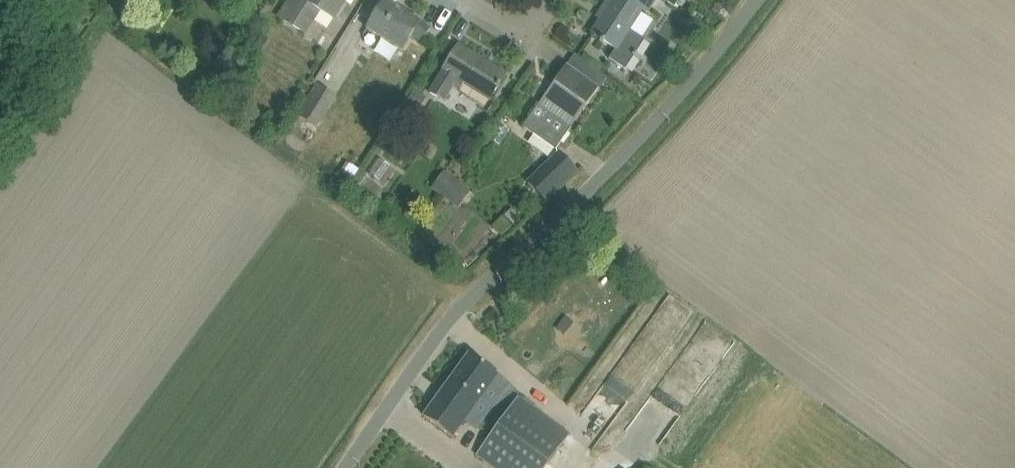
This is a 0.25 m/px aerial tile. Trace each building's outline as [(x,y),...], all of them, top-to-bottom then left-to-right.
[(35,0),(44,8),(51,0),(35,0)] [(347,0),(290,0),(279,18),(305,34),(319,10),(335,20),(347,0)] [(385,0),(384,0),(366,29),(402,51),(410,38),(420,45),(430,28),(385,0)] [(591,33),(601,39),(600,41),(603,43),(604,42),(615,49),(609,59),(626,70),(626,69),(625,69),(633,57),(635,58),(637,54),(635,53),(644,41),(629,31),(644,8),(648,11),(655,0),(608,0),(601,10),(605,12),(591,33)] [(505,75),(458,45),(429,93),(445,103),(458,82),(489,101),(497,88),(498,89),(500,85),(499,85),(505,75)] [(567,126),(583,104),(586,106),(598,90),(566,67),(554,83),(556,84),(540,107),(538,106),(522,127),(555,151),(571,129),(567,126)] [(317,85),(297,115),(316,128),(335,97),(317,85)] [(559,153),(528,183),(545,201),(576,171),(559,153)] [(348,179),(361,186),(371,167),(358,160),(348,179)] [(371,177),(387,194),(405,177),(390,160),(371,177)] [(438,194),(465,214),(478,197),(451,176),(438,194)] [(652,334),(674,352),(700,320),(677,302),(652,334)] [(671,388),(683,402),(733,358),(716,339),(696,357),(701,362),(671,388)] [(473,410),(497,376),(468,355),(424,416),(452,437),(464,421),(475,428),(483,417),(473,410)] [(518,398),(476,455),(494,467),(544,467),(568,435),(518,398)]
